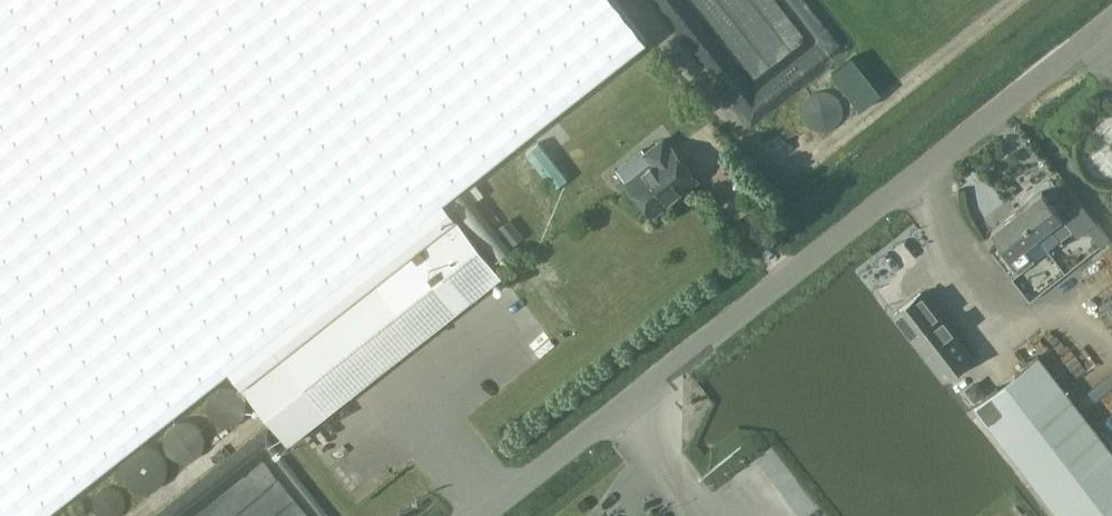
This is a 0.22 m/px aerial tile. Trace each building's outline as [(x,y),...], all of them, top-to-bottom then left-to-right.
[(228,369),(241,386),(456,217),(443,200),(646,41),(614,0),(0,0),(0,515),(42,515),(228,369)] [(636,201),(642,208),(646,209),(651,214),(696,178),(672,148),(671,149),(663,139),(645,153),(653,163),(627,184),(637,197),(636,201)] [(545,193),(545,192),(543,184),(539,177),(532,171),(528,169),(523,169),(515,169),(510,171),(506,174),(502,178),(500,181),(498,186),(497,191),(499,200),(501,205),(504,209),(511,214),(519,216),(523,216),(529,215),(533,213),(537,210),(542,203),(544,197),(545,193)] [(1043,191),(1017,210),(1037,236),(1050,226),(1061,240),(1073,230),(1064,217),(1043,191)] [(1037,236),(1017,210),(991,230),(1002,244),(998,247),(1018,274),(1035,261),(1024,246),(1037,236)] [(456,217),(241,386),(286,443),(326,411),(501,274),(456,217)] [(511,218),(497,230),(510,247),(525,235),(511,218)] [(1097,223),(1089,229),(1101,245),(1109,239),(1097,223)] [(920,291),(894,312),(944,376),(971,356),(950,330),(951,329),(943,318),(942,319),(920,291)] [(1060,515),(1111,515),(1111,453),(1038,356),(975,404),(1060,515)] [(974,384),(966,390),(975,401),(986,392),(981,385),(974,384)]
